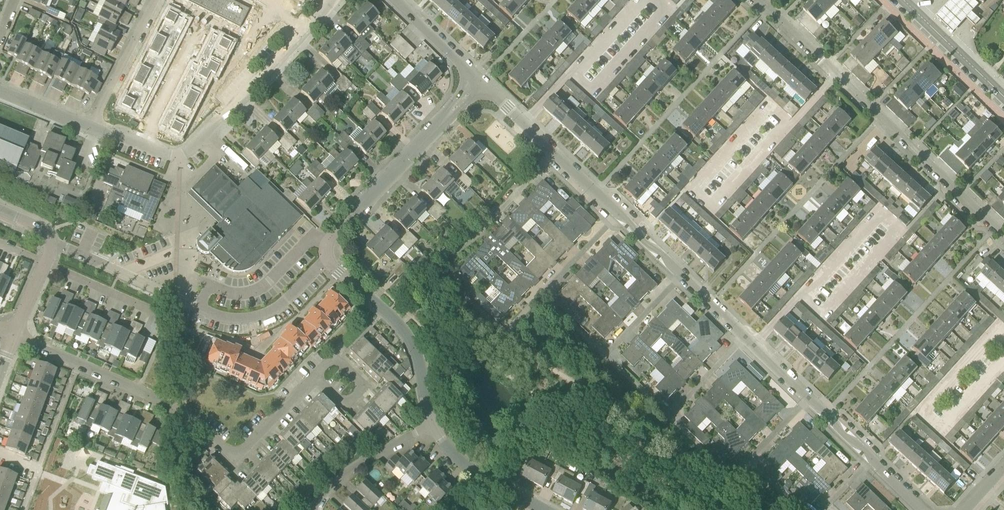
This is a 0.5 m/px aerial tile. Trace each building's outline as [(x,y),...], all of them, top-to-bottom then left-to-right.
[(103,8),(120,17),(125,8),(110,0),(107,0),(103,8)] [(205,12),(211,0),(192,0),(190,4),(205,11),(205,12)] [(221,20),(230,1),(229,2),(226,0),(211,0),(205,12),(221,20)] [(438,8),(446,0),(429,0),(438,8)] [(455,0),(446,0),(438,8),(447,17),(459,4),(455,0)] [(478,2),(487,10),(492,5),(486,0),(480,0),(478,2)] [(500,7),(513,19),(521,10),(510,0),(507,0),(500,7)] [(521,10),(530,1),(529,0),(510,0),(521,10)] [(590,0),(579,0),(576,4),(589,15),(597,6),(590,0)] [(613,3),(616,6),(621,11),(629,1),(627,0),(616,0),(613,3)] [(680,8),(685,12),(694,3),(690,0),(687,0),(680,8)] [(727,0),(720,0),(715,6),(728,17),(736,8),(727,0)] [(834,6),(828,0),(814,0),(812,2),(825,15),(834,6)] [(977,9),(967,0),(954,0),(934,21),(951,37),(964,23),(970,28),(976,21),(970,16),(977,9)] [(231,1),(230,1),(221,20),(237,28),(246,9),(237,5),(237,6),(230,2),(231,1)] [(728,17),(715,6),(711,2),(703,11),(703,12),(706,15),(707,15),(720,27),(728,17)] [(812,2),(803,11),(795,19),(804,27),(812,19),(817,23),(825,15),(812,2)] [(468,12),(459,4),(447,17),(457,25),(468,12)] [(576,4),(568,13),(580,25),(589,15),(576,4)] [(971,30),(977,35),(987,22),(994,13),(999,7),(996,4),(989,9),(980,17),(971,30)] [(100,18),(107,21),(116,25),(120,17),(103,8),(98,5),(93,14),(100,18)] [(369,27),(369,26),(379,17),(366,5),(356,15),(369,27)] [(496,18),(501,14),(492,5),(487,10),(496,18)] [(607,16),(612,20),(621,11),(616,6),(607,16)] [(65,14),(60,12),(49,8),(49,7),(48,8),(46,13),(57,18),(63,20),(65,14)] [(685,12),(680,8),(672,17),(677,21),(685,12)] [(28,16),(37,20),(39,20),(41,14),(30,9),(28,16)] [(79,9),(76,14),(82,17),(85,12),(79,9)] [(158,27),(158,28),(176,37),(184,21),(166,12),(161,20),(162,21),(159,28),(158,27)] [(478,20),(468,12),(457,25),(466,33),(478,20)] [(711,36),(720,27),(707,15),(706,15),(703,12),(695,21),(698,24),(711,36)] [(127,25),(132,16),(125,13),(121,22),(127,25)] [(510,22),(501,14),(496,18),(506,27),(510,22)] [(599,25),(604,29),(612,20),(607,16),(606,14),(599,22),(599,21),(597,23),(599,25)] [(43,15),(41,21),(46,24),(47,22),(49,18),(43,15)] [(356,43),(365,51),(372,57),(374,55),(372,52),(373,51),(371,49),(372,48),(370,46),(364,40),(373,31),(369,26),(369,27),(356,15),(347,25),(360,38),(356,43)] [(851,22),(858,28),(864,22),(857,16),(851,22)] [(664,26),(668,31),(677,21),(672,17),(664,26)] [(97,23),(103,26),(104,26),(107,21),(100,18),(97,23)] [(804,27),(808,31),(817,23),(812,19),(804,27)] [(487,29),(478,20),(466,33),(475,42),(487,29)] [(98,35),(115,44),(120,35),(115,32),(117,26),(116,25),(107,21),(104,26),(103,26),(98,35)] [(564,43),(573,34),(560,22),(551,31),(564,43)] [(903,48),(894,39),(898,35),(885,22),(876,30),(894,47),(899,52),(903,48)] [(813,36),(821,27),(817,23),(808,31),(813,36)] [(690,33),(703,45),(711,36),(698,24),(690,33)] [(591,34),(596,38),(604,29),(599,25),(591,34)] [(71,28),(68,26),(66,30),(65,30),(64,33),(70,36),(72,32),(71,28)] [(665,35),(668,31),(664,26),(651,40),(658,46),(657,46),(659,47),(667,37),(665,35)] [(813,36),(817,40),(826,31),(821,27),(813,36)] [(154,35),(150,43),(168,53),(176,37),(158,28),(157,28),(158,29),(155,35),(154,35)] [(484,50),(496,37),(487,29),(475,42),(484,50)] [(881,52),(886,56),(894,47),(876,30),(868,39),(881,52)] [(556,52),(564,43),(551,31),(543,40),(556,52)] [(352,46),(338,33),(329,43),(341,55),(347,61),(356,51),(351,47),(352,46)] [(694,54),(703,45),(690,33),(681,42),(694,54)] [(202,50),(220,60),(221,59),(220,59),(223,52),(224,52),(229,44),(210,34),(202,50)] [(772,48),(762,40),(761,41),(753,34),(743,45),(751,52),(745,59),(754,68),(760,61),(772,48)] [(98,35),(94,44),(91,50),(94,51),(104,57),(107,51),(110,53),(115,44),(98,35)] [(399,36),(392,43),(390,45),(395,49),(403,41),(399,36)] [(7,54),(16,58),(24,44),(25,41),(16,37),(7,54)] [(873,61),(881,52),(868,39),(860,48),(873,61)] [(547,61),(556,52),(543,40),(534,50),(547,61)] [(639,54),(643,58),(652,49),(653,51),(657,46),(658,46),(651,40),(639,54)] [(379,44),(390,54),(393,51),(382,41),(379,44)] [(414,51),(408,45),(403,41),(395,49),(405,60),(414,51)] [(673,52),(686,64),(694,54),(681,42),(673,52)] [(142,59),(160,68),(168,53),(150,43),(146,51),(146,52),(143,59),(142,58),(142,59)] [(329,43),(319,54),(331,65),(336,60),(346,68),(350,63),(347,61),(341,55),(329,43)] [(365,51),(356,43),(352,46),(351,47),(356,51),(361,55),(365,51)] [(24,66),(33,49),(24,44),(16,58),(15,61),(24,66)] [(51,58),(48,56),(52,48),(46,45),(42,53),(33,70),(43,75),(51,58)] [(583,52),(579,48),(574,52),(579,57),(583,52)] [(769,70),(781,57),(772,48),(760,61),(769,70)] [(843,65),(847,69),(852,73),(860,65),(864,69),(865,69),(873,61),(860,48),(843,65)] [(42,53),(33,49),(24,66),(33,70),(42,53)] [(190,63),(213,75),(217,67),(216,66),(219,60),(220,60),(202,50),(194,65),(190,63)] [(539,71),(547,61),(534,50),(526,59),(539,71)] [(431,56),(425,62),(429,65),(436,72),(439,68),(431,61),(433,59),(431,56)] [(575,61),(570,57),(566,61),(571,66),(575,61)] [(778,78),(790,65),(781,57),(769,70),(778,78)] [(60,62),(51,58),(43,75),(52,80),(53,77),(60,62)] [(571,66),(566,61),(563,58),(558,63),(560,64),(562,66),(558,70),(562,75),(571,66)] [(904,58),(896,66),(902,72),(910,63),(904,58)] [(138,66),(134,74),(153,84),(160,68),(142,59),(143,60),(139,66),(138,66)] [(518,68),(531,80),(539,71),(526,59),(518,68)] [(62,82),(70,65),(61,60),(60,62),(53,77),(62,82)] [(669,82),(678,73),(665,61),(656,70),(669,82)] [(182,79),(200,88),(201,88),(200,87),(203,81),(204,81),(208,73),(212,75),(213,75),(190,63),(182,79)] [(638,70),(630,63),(622,73),(626,77),(630,80),(630,79),(638,70)] [(943,87),(937,81),(942,77),(928,64),(920,72),(939,91),(939,90),(939,91),(943,87)] [(71,86),(79,69),(70,65),(62,82),(71,86)] [(441,77),(429,65),(419,75),(431,87),(441,77)] [(787,86),(799,74),(790,65),(778,78),(787,86)] [(852,73),(856,77),(864,69),(860,65),(852,73)] [(531,80),(518,68),(509,77),(522,89),(531,80)] [(80,91),(88,74),(79,69),(71,86),(80,91)] [(395,79),(398,76),(391,69),(390,69),(387,72),(395,79)] [(864,69),(856,77),(860,81),(869,73),(865,69),(864,69)] [(648,79),(661,91),(669,82),(656,70),(648,79)] [(408,84),(421,97),(431,87),(419,75),(415,71),(405,80),(399,74),(398,76),(395,79),(404,88),(408,84)] [(747,83),(734,71),(725,80),(738,92),(743,97),(751,88),(746,83),(747,83)] [(755,84),(760,79),(751,71),(746,76),(755,84)] [(323,94),(328,99),(338,89),(334,85),(333,84),(321,72),(311,82),(323,94)] [(925,94),(931,99),(939,91),(920,72),(911,81),(925,94)] [(624,80),(626,77),(622,73),(613,82),(618,86),(624,80)] [(869,73),(860,81),(865,86),(873,77),(869,73)] [(97,78),(88,74),(80,91),(89,95),(90,92),(96,95),(101,84),(96,81),(97,78)] [(126,90),(145,99),(153,84),(134,74),(130,82),(131,83),(127,90),(126,89),(126,90)] [(809,82),(799,74),(787,86),(785,89),(794,98),(797,95),(809,82)] [(549,80),(554,84),(558,80),(553,75),(549,80)] [(357,89),(343,76),(339,81),(348,90),(353,94),(357,89)] [(887,88),(893,81),(889,77),(883,84),(887,88)] [(200,88),(182,79),(174,94),(192,104),(197,95),(196,95),(199,88),(200,89),(200,88)] [(395,79),(390,84),(399,92),(404,88),(395,79)] [(639,89),(652,100),(661,91),(648,79),(639,89)] [(769,88),(760,79),(755,84),(764,93),(769,88)] [(574,93),(578,89),(569,80),(565,85),(574,93)] [(730,102),(738,92),(725,80),(717,90),(730,102)] [(339,81),(334,85),(338,89),(344,94),(348,90),(339,81)] [(916,103),(925,94),(911,81),(903,90),(916,103)] [(311,82),(301,92),(313,104),(318,98),(328,107),(332,103),(328,99),(323,94),(311,82)] [(609,96),(618,86),(613,82),(605,91),(609,96)] [(803,106),(818,90),(809,82),(797,95),(801,99),(799,102),(803,106)] [(960,84),(955,89),(961,96),(966,90),(960,84)] [(549,89),(545,85),(540,89),(545,94),(549,89)] [(781,94),(774,87),(772,90),(769,88),(764,93),(773,101),(778,96),(778,97),(781,94)] [(587,97),(578,89),(574,93),(583,102),(587,97)] [(631,98),(644,110),(652,100),(639,89),(631,98)] [(145,99),(126,90),(127,91),(123,97),(118,106),(137,115),(145,99)] [(721,111),(730,102),(717,90),(708,99),(721,111)] [(903,90),(894,99),(886,107),(895,115),(904,107),(908,111),(916,103),(903,90)] [(597,100),(601,105),(609,96),(605,91),(597,100)] [(748,101),(756,109),(765,99),(757,92),(748,101)] [(381,114),(394,126),(403,116),(391,104),(380,93),(376,98),(387,108),(381,114)] [(188,112),(192,104),(174,94),(166,110),(185,119),(184,118),(187,112),(188,112)] [(403,116),(413,105),(401,94),(391,104),(403,116)] [(541,98),(536,94),(532,98),(537,103),(541,98)] [(564,104),(555,96),(543,109),(553,117),(564,104)] [(783,110),(790,102),(785,97),(783,101),(778,97),(778,96),(773,101),(783,110)] [(829,100),(824,96),(815,105),(820,110),(829,100)] [(597,105),(587,97),(583,102),(592,110),(597,105)] [(622,107),(635,119),(644,110),(631,98),(622,107)] [(713,120),(721,111),(708,99),(700,108),(713,120)] [(947,99),(942,103),(948,109),(952,104),(947,99)] [(564,104),(553,117),(562,125),(574,112),(577,108),(568,100),(565,104),(564,104)] [(305,113),(293,101),(283,111),(296,123),(305,113)] [(740,111),(748,118),(756,109),(748,101),(740,110),(740,111)] [(799,110),(790,102),(783,110),(792,118),(799,110)] [(376,117),(380,112),(371,103),(367,108),(376,117)] [(921,107),(926,113),(930,109),(924,103),(921,107)] [(965,108),(960,103),(956,108),(961,112),(965,108)] [(320,119),(324,114),(315,105),(311,110),(320,119)] [(597,105),(592,110),(601,119),(606,114),(597,105)] [(815,105),(807,115),(812,119),(820,110),(815,105)] [(622,107),(614,116),(627,128),(635,119),(622,107)] [(895,115),(899,119),(908,111),(904,107),(895,115)] [(363,112),(372,121),(376,117),(367,108),(363,112)] [(692,117),(705,129),(713,120),(700,108),(692,117)] [(965,108),(961,112),(971,121),(976,127),(994,144),(1003,136),(984,117),(979,121),(965,108)] [(166,110),(158,126),(176,135),(181,126),(180,126),(183,119),(184,120),(185,119),(166,110)] [(316,123),(320,119),(311,110),(307,114),(316,123)] [(852,121),(839,110),(830,119),(843,131),(852,121)] [(954,121),(959,115),(954,110),(948,116),(954,121)] [(283,111),(273,121),(286,133),(296,123),(283,111)] [(748,118),(740,111),(732,120),(735,122),(734,123),(739,127),(748,118)] [(899,119),(904,123),(912,115),(908,111),(899,119)] [(583,121),(574,112),(562,125),(571,134),(583,121)] [(606,114),(601,119),(611,127),(615,122),(606,114)] [(807,115),(799,124),(804,128),(812,119),(807,115)] [(904,123),(908,128),(917,119),(912,115),(904,123)] [(692,117),(683,126),(696,138),(705,129),(692,117)] [(924,127),(929,131),(937,123),(933,118),(924,127)] [(822,128),(835,140),(843,131),(830,119),(822,128)] [(580,142),(592,129),(583,121),(571,134),(580,142)] [(972,140),(986,153),(994,144),(976,127),(971,121),(962,130),(972,140)] [(376,144),(385,134),(373,122),(363,132),(376,144)] [(623,133),(624,132),(625,131),(615,122),(611,127),(623,138),(625,135),(623,133)] [(734,123),(726,132),(731,136),(739,127),(734,123)] [(804,128),(799,124),(790,133),(795,137),(798,140),(807,131),(804,128)] [(363,132),(363,133),(358,128),(349,137),(343,131),(338,137),(358,155),(362,151),(366,155),(376,144),(363,132)] [(814,137),(827,149),(835,140),(822,128),(814,137)] [(268,152),(277,142),(265,129),(255,140),(268,152)] [(589,150),(601,137),(592,129),(580,142),(589,150)] [(715,138),(723,145),(731,136),(726,132),(724,129),(715,138)] [(0,130),(0,168),(14,174),(17,168),(29,172),(30,169),(34,170),(40,157),(41,152),(38,151),(38,150),(37,147),(27,143),(28,141),(0,130)] [(791,142),(795,137),(790,133),(782,142),(790,150),(795,145),(791,142)] [(49,134),(41,152),(40,157),(44,159),(41,166),(52,171),(54,167),(60,169),(55,179),(68,185),(76,167),(70,164),(76,152),(63,147),(66,141),(49,134)] [(288,134),(283,139),(292,147),(297,143),(288,134)] [(688,147),(675,135),(667,145),(680,157),(688,147)] [(329,155),(336,161),(335,161),(348,173),(358,163),(354,159),(358,155),(338,137),(334,141),(345,152),(340,156),(333,150),(329,155)] [(599,159),(611,146),(601,137),(589,150),(599,159)] [(805,146),(818,158),(827,149),(814,137),(805,146)] [(709,150),(714,155),(723,145),(715,138),(712,143),(714,145),(709,150)] [(287,152),(292,147),(283,139),(278,143),(287,152)] [(256,168),(260,164),(258,162),(263,156),(270,163),(271,162),(274,163),(276,164),(284,173),(287,170),(272,156),(268,152),(255,140),(246,150),(241,154),(256,168)] [(986,153),(972,140),(964,149),(978,162),(986,153)] [(473,164),(483,153),(470,141),(460,152),(473,164)] [(782,142),(773,152),(778,156),(782,159),(790,150),(782,142)] [(672,165),(680,157),(667,145),(658,154),(671,166),(672,165)] [(797,156),(810,167),(818,158),(805,146),(797,156)] [(296,151),(301,156),(304,152),(299,147),(296,151)] [(877,149),(865,162),(874,170),(886,157),(877,149)] [(948,149),(939,158),(944,162),(952,154),(948,149)] [(964,149),(956,157),(956,158),(961,162),(952,171),(957,175),(965,166),(969,171),(978,162),(964,149)] [(497,159),(488,150),(484,155),(493,164),(497,159)] [(460,152),(451,162),(463,174),(473,164),(460,152)] [(650,163),(663,175),(667,178),(675,168),(672,165),(671,166),(658,154),(650,163)] [(944,162),(948,167),(956,158),(956,157),(952,154),(944,162)] [(800,176),(801,177),(810,167),(797,156),(784,170),(796,180),(800,176)] [(874,170),(883,178),(895,165),(886,157),(874,170)] [(956,158),(948,167),(952,171),(961,162),(956,158)] [(701,159),(693,168),(693,169),(698,173),(706,163),(701,159)] [(765,160),(757,170),(765,177),(769,172),(766,169),(770,165),(765,160)] [(311,166),(320,174),(325,169),(316,161),(311,166)] [(326,171),(338,183),(348,173),(335,161),(326,171)] [(299,162),(289,171),(295,176),(302,169),(300,166),(301,164),(299,162)] [(655,184),(663,175),(650,163),(642,172),(655,184)] [(1002,169),(997,164),(993,169),(997,173),(1002,169)] [(693,169),(693,168),(689,165),(686,170),(686,171),(682,175),(689,182),(698,173),(693,169)] [(895,165),(883,178),(893,187),(905,174),(895,165)] [(255,266),(302,217),(268,185),(261,192),(247,179),(238,189),(214,166),(205,176),(191,191),(222,221),(212,232),(210,230),(197,244),(196,246),(196,248),(197,249),(198,251),(199,252),(200,253),(201,254),(203,255),(205,255),(207,256),(209,255),(210,254),(223,267),(224,268),(226,269),(228,271),(230,272),(233,272),(234,273),(237,273),(239,273),(241,273),(244,272),(246,272),(248,271),(250,270),(252,269),(254,267),(255,266)] [(320,174),(311,166),(307,170),(316,179),(320,174)] [(161,184),(155,181),(153,180),(154,178),(126,167),(125,171),(118,168),(117,172),(110,169),(108,175),(105,174),(101,183),(113,188),(103,211),(114,216),(119,206),(142,216),(140,220),(150,224),(166,186),(161,184)] [(455,182),(443,170),(433,180),(445,192),(455,182)] [(749,179),(753,183),(758,179),(761,182),(765,177),(757,170),(749,179)] [(981,178),(987,184),(994,176),(988,170),(981,178)] [(655,184),(642,172),(633,181),(650,197),(659,187),(655,184)] [(863,173),(860,176),(855,172),(851,177),(860,185),(865,180),(867,177),(863,173)] [(474,183),(465,174),(461,179),(470,188),(474,183)] [(789,176),(786,179),(780,174),(772,183),(785,195),(793,186),(793,185),(796,182),(789,176)] [(898,200),(902,195),(914,182),(905,174),(893,187),(889,191),(898,200)] [(681,191),(689,182),(682,175),(678,179),(681,182),(676,187),(681,191)] [(470,188),(461,179),(456,184),(465,192),(470,188)] [(745,192),(753,183),(749,179),(740,188),(745,192)] [(853,200),(861,191),(848,179),(840,189),(853,200)] [(320,202),(330,192),(317,180),(312,185),(306,180),(302,184),(303,185),(308,190),(307,190),(320,202)] [(433,180),(423,190),(436,202),(445,192),(433,180)] [(870,194),(874,189),(865,180),(860,185),(870,194)] [(568,204),(544,181),(539,186),(540,187),(528,200),(526,199),(539,211),(549,202),(560,212),(568,204)] [(625,191),(638,203),(642,206),(650,197),(633,181),(625,191)] [(911,203),(923,190),(914,182),(902,195),(911,203)] [(777,204),(785,195),(772,183),(764,192),(777,204)] [(668,196),(673,200),(681,191),(676,187),(668,196)] [(748,195),(745,192),(740,188),(732,198),(737,202),(740,204),(748,195)] [(297,198),(293,194),(288,189),(283,194),(292,203),(297,198)] [(845,210),(853,200),(840,189),(832,198),(845,210)] [(883,197),(874,189),(870,194),(879,202),(883,197)] [(307,190),(298,200),(310,212),(320,202),(307,190)] [(909,206),(918,214),(932,199),(923,190),(911,203),(909,206)] [(768,214),(777,204),(764,192),(755,202),(768,214)] [(694,202),(685,194),(680,199),(690,207),(694,202)] [(995,195),(987,204),(991,208),(1000,200),(998,198),(995,195)] [(659,205),(664,210),(673,200),(668,196),(659,205)] [(46,202),(54,206),(57,200),(48,197),(46,202)] [(895,203),(891,199),(890,199),(888,202),(883,197),(879,202),(888,210),(892,206),(892,205),(895,203)] [(732,198),(723,207),(728,211),(737,202),(732,198)] [(823,207),(836,219),(845,210),(832,198),(823,207)] [(72,199),(69,207),(75,210),(79,202),(72,199)] [(427,211),(415,199),(405,209),(417,221),(427,211)] [(522,229),(531,220),(542,230),(550,222),(539,211),(526,199),(521,204),(523,205),(510,218),(522,229)] [(587,232),(592,227),(583,219),(588,214),(573,199),(568,204),(560,212),(571,222),(561,232),(573,244),(586,231),(587,232)] [(659,205),(654,200),(650,205),(655,210),(659,205)] [(863,210),(868,214),(876,205),(871,200),(863,210)] [(1000,200),(991,208),(996,212),(1003,204),(1003,203),(1000,200)] [(699,215),(703,211),(694,202),(690,207),(699,215)] [(760,223),(768,214),(755,202),(747,211),(760,223)] [(932,216),(940,206),(935,202),(927,211),(932,216)] [(446,212),(437,203),(433,208),(442,217),(446,212)] [(1000,216),(1003,212),(1003,204),(996,212),(1000,216)] [(651,215),(656,219),(664,210),(659,205),(655,210),(651,215)] [(900,207),(897,210),(892,206),(888,210),(897,219),(901,214),(902,214),(904,211),(900,207)] [(723,207),(715,216),(720,220),(728,211),(723,207)] [(828,228),(836,219),(823,207),(815,216),(828,228)] [(855,219),(860,223),(868,214),(863,210),(859,207),(855,211),(859,215),(855,219)] [(433,208),(429,212),(438,221),(442,217),(433,208)] [(405,209),(395,219),(408,231),(417,221),(405,209)] [(680,217),(671,209),(659,222),(668,230),(680,217)] [(703,211),(699,215),(708,224),(713,219),(703,211)] [(751,232),(760,223),(747,211),(738,220),(751,232)] [(934,218),(932,216),(927,211),(919,220),(923,225),(927,221),(929,222),(934,218)] [(907,228),(911,222),(912,221),(908,216),(907,218),(902,214),(901,214),(897,219),(907,228)] [(941,223),(945,228),(958,239),(966,230),(949,214),(941,223)] [(104,223),(106,217),(99,215),(97,221),(104,223)] [(509,216),(504,222),(505,223),(493,236),(491,234),(491,235),(505,248),(515,237),(525,248),(533,240),(522,229),(510,218),(509,216)] [(819,238),(828,228),(815,216),(806,226),(819,238)] [(689,226),(680,217),(668,230),(677,239),(689,226)] [(713,219),(708,224),(717,232),(722,227),(713,219)] [(851,232),(860,223),(855,219),(846,228),(851,232)] [(738,220),(730,230),(743,241),(751,232),(738,220)] [(915,234),(923,225),(919,220),(910,230),(915,234)] [(693,221),(689,226),(677,239),(687,247),(698,234),(702,230),(693,221)] [(575,245),(573,244),(561,232),(550,222),(542,230),(553,241),(544,250),(556,262),(568,249),(570,250),(575,245)] [(806,226),(798,235),(811,247),(819,238),(806,226)] [(717,232),(722,236),(726,240),(731,235),(722,227),(717,232)] [(401,241),(387,228),(377,238),(395,255),(404,245),(410,250),(414,245),(405,236),(401,241)] [(838,238),(843,242),(851,232),(846,228),(838,238)] [(958,239),(945,228),(936,237),(949,249),(958,239)] [(910,230),(902,239),(909,246),(910,246),(916,239),(913,237),(915,234),(910,230)] [(405,236),(414,245),(419,241),(409,232),(405,236)] [(708,243),(698,234),(687,247),(696,256),(708,243)] [(513,255),(505,248),(491,235),(487,240),(488,241),(476,254),(488,265),(497,255),(508,266),(515,258),(513,255)] [(726,240),(732,245),(736,249),(740,244),(731,235),(726,240)] [(949,249),(936,237),(928,246),(941,258),(949,249)] [(368,248),(380,259),(385,254),(391,260),(396,255),(395,255),(377,238),(368,248)] [(830,247),(834,251),(843,242),(838,238),(830,247)] [(624,241),(618,247),(610,239),(605,244),(606,245),(594,258),(609,273),(613,264),(612,263),(615,260),(626,270),(634,262),(639,256),(624,241)] [(902,239),(893,248),(898,253),(903,248),(906,250),(909,246),(902,239)] [(540,281),(539,280),(551,267),(552,269),(557,263),(556,262),(544,250),(533,240),(525,248),(536,258),(526,268),(538,280),(540,281)] [(717,251),(708,243),(696,256),(705,264),(717,251)] [(794,265),(798,261),(801,263),(806,259),(810,254),(798,244),(794,248),(789,244),(781,253),(794,265)] [(829,246),(826,250),(823,252),(822,252),(822,251),(821,252),(815,258),(822,265),(834,251),(830,247),(829,246)] [(928,246),(920,255),(933,267),(941,258),(928,246)] [(893,248),(885,258),(890,262),(898,253),(893,248)] [(715,272),(726,259),(717,251),(705,264),(715,272)] [(458,272),(470,284),(480,274),(490,284),(498,276),(496,273),(488,265),(476,254),(474,252),(469,258),(471,259),(458,272)] [(786,274),(794,265),(781,253),(773,263),(786,274)] [(806,259),(813,265),(818,269),(821,265),(810,254),(806,259)] [(933,267),(920,255),(911,265),(924,276),(933,267)] [(609,289),(617,280),(616,280),(614,278),(609,273),(594,258),(592,257),(587,262),(589,263),(576,276),(588,288),(598,278),(609,289)] [(523,299),(521,298),(534,285),(535,286),(540,281),(538,280),(526,268),(520,262),(515,258),(508,266),(519,276),(509,286),(522,300),(523,299)] [(981,263),(986,268),(991,263),(986,258),(981,263)] [(626,270),(634,278),(624,287),(639,302),(652,290),(653,291),(658,286),(634,262),(626,270)] [(986,268),(977,279),(986,288),(990,284),(1002,270),(992,262),(991,263),(986,268)] [(777,284),(786,274),(773,263),(764,272),(777,284)] [(2,300),(10,281),(3,278),(9,266),(3,264),(0,272),(0,299),(2,300)] [(409,268),(404,264),(395,274),(400,278),(409,268)] [(809,279),(818,269),(813,265),(805,274),(804,274),(809,279)] [(903,274),(916,286),(924,276),(911,265),(903,274)] [(882,271),(877,266),(868,276),(873,280),(882,271)] [(1002,270),(990,284),(999,292),(1003,286),(1003,273),(1002,270)] [(769,293),(777,284),(764,272),(756,281),(769,293)] [(802,272),(793,281),(796,284),(797,283),(801,288),(809,279),(804,274),(805,274),(802,272)] [(568,315),(574,309),(571,306),(580,296),(591,307),(599,298),(588,288),(576,276),(575,275),(570,280),(571,281),(559,295),(564,300),(558,306),(568,315)] [(899,304),(908,295),(903,290),(907,286),(895,275),(891,279),(895,283),(887,292),(899,304)] [(501,295),(492,305),(481,294),(475,300),(492,317),(498,311),(503,316),(516,303),(518,304),(522,300),(509,286),(501,278),(498,276),(490,284),(501,295)] [(868,276),(860,285),(865,289),(873,280),(868,276)] [(641,304),(639,302),(624,287),(619,283),(617,280),(609,289),(616,296),(606,305),(622,320),(634,307),(636,309),(641,304)] [(761,302),(769,293),(756,281),(748,290),(761,302)] [(797,283),(796,284),(788,293),(792,297),(801,288),(797,283)] [(977,288),(972,284),(967,290),(976,299),(981,294),(984,290),(979,285),(977,288)] [(865,289),(860,285),(852,294),(860,302),(866,294),(863,292),(865,289)] [(239,355),(241,350),(234,347),(233,350),(216,342),(217,340),(213,338),(205,356),(202,355),(194,372),(202,376),(207,363),(230,373),(228,376),(261,391),(262,389),(267,388),(268,389),(291,366),(289,364),(307,346),(310,350),(348,311),(356,318),(362,312),(348,299),(346,301),(332,287),(328,291),(330,292),(325,297),(327,299),(314,312),(313,310),(308,315),(310,317),(294,333),(289,327),(284,332),(286,334),(273,348),(274,350),(260,365),(239,355)] [(481,294),(475,289),(470,295),(475,300),(481,294)] [(739,300),(752,311),(761,302),(748,290),(739,300)] [(51,299),(43,318),(51,322),(50,325),(53,326),(57,328),(58,325),(60,321),(54,318),(57,310),(60,311),(68,293),(63,291),(58,302),(51,299)] [(887,292),(878,301),(891,313),(899,304),(887,292)] [(66,328),(75,308),(69,306),(71,301),(74,295),(68,293),(60,311),(57,310),(54,318),(60,321),(58,325),(57,328),(56,331),(55,333),(62,336),(66,328)] [(792,297),(788,293),(779,302),(784,306),(792,297)] [(968,314),(977,305),(964,293),(955,302),(968,314)] [(860,302),(852,294),(844,303),(848,308),(852,311),(860,302)] [(981,303),(985,298),(981,294),(976,299),(981,303)] [(602,317),(592,327),(604,339),(617,325),(618,327),(623,322),(622,320),(606,305),(599,298),(591,307),(602,317)] [(672,334),(681,324),(690,332),(697,324),(673,300),(668,305),(669,307),(657,319),(672,334)] [(81,335),(83,331),(77,328),(80,320),(84,322),(92,303),(86,301),(83,307),(81,312),(75,308),(66,328),(74,332),(73,335),(80,338),(81,335)] [(891,313),(878,301),(870,311),(883,322),(891,313)] [(784,306),(779,302),(771,311),(776,316),(784,306)] [(960,323),(968,314),(955,302),(947,311),(960,323)] [(990,311),(994,306),(990,302),(985,307),(990,311)] [(92,316),(94,312),(97,306),(92,303),(84,322),(80,320),(77,328),(83,331),(81,335),(89,339),(98,319),(92,316)] [(809,311),(799,303),(795,307),(804,316),(809,311)] [(844,303),(835,313),(840,317),(848,308),(844,303)] [(883,322),(870,311),(865,307),(857,316),(862,320),(874,332),(883,322)] [(109,311),(107,317),(104,322),(98,319),(89,339),(97,342),(95,345),(100,347),(103,349),(104,345),(106,341),(99,338),(103,330),(106,332),(115,314),(109,311)] [(762,321),(767,325),(776,316),(771,311),(762,321)] [(809,311),(804,316),(801,320),(806,324),(809,320),(814,324),(818,320),(809,311)] [(951,332),(960,323),(947,311),(938,321),(951,332)] [(999,319),(1003,314),(999,311),(995,315),(997,318),(999,319)] [(577,322),(583,315),(580,313),(579,314),(574,319),(577,322)] [(799,322),(790,313),(785,318),(774,331),(783,339),(795,327),(799,322)] [(827,322),(831,326),(840,334),(842,332),(839,329),(841,326),(836,322),(840,317),(835,313),(827,322)] [(115,327),(117,322),(120,316),(115,314),(106,332),(103,330),(99,338),(106,341),(104,345),(112,349),(121,329),(115,327)] [(581,325),(581,324),(584,326),(589,321),(583,315),(577,322),(581,325)] [(704,316),(697,324),(690,332),(701,342),(691,352),(703,364),(715,351),(717,352),(721,347),(717,343),(724,336),(704,316)] [(982,326),(986,330),(995,321),(990,317),(982,326)] [(672,350),(680,342),(672,334),(657,319),(656,318),(651,323),(652,325),(640,337),(651,349),(661,339),(672,350)] [(827,328),(824,325),(818,320),(814,324),(823,333),(827,328)] [(862,320),(853,329),(866,341),(874,332),(862,320)] [(112,349),(120,353),(119,356),(126,359),(127,356),(129,351),(122,348),(126,341),(129,342),(137,324),(132,321),(127,332),(121,329),(112,349)] [(930,330),(943,342),(951,332),(938,321),(930,330)] [(143,326),(137,324),(129,342),(126,341),(122,348),(129,351),(127,356),(126,359),(125,362),(132,365),(134,364),(144,340),(138,337),(143,326)] [(48,338),(52,340),(55,333),(56,331),(57,328),(53,326),(48,338)] [(973,335),(978,339),(986,330),(982,326),(973,335)] [(804,335),(795,327),(783,339),(792,348),(804,335)] [(836,336),(827,328),(823,333),(832,341),(836,336)] [(853,329),(845,338),(858,350),(866,341),(853,329)] [(922,339),(935,351),(943,342),(930,330),(922,339)] [(813,343),(804,335),(792,348),(801,356),(813,343)] [(622,356),(634,367),(643,357),(655,368),(662,359),(660,357),(651,349),(640,337),(638,336),(633,341),(635,343),(622,356)] [(846,345),(836,336),(832,341),(841,350),(846,345)] [(368,345),(362,338),(347,354),(353,360),(368,345)] [(927,359),(935,351),(922,339),(913,348),(918,353),(914,357),(926,368),(931,363),(927,359)] [(974,344),(969,340),(965,344),(969,349),(974,344)] [(672,350),(683,360),(673,370),(687,383),(685,381),(698,369),(699,370),(704,365),(703,364),(691,352),(680,342),(672,350)] [(811,364),(822,351),(813,343),(801,356),(811,364)] [(374,350),(369,345),(368,345),(353,360),(359,366),(374,350)] [(855,353),(846,345),(841,350),(850,358),(855,353)] [(820,372),(831,359),(835,355),(827,347),(823,352),(822,351),(811,364),(820,372)] [(664,358),(669,353),(668,352),(669,351),(667,349),(666,351),(660,357),(662,359),(664,358)] [(965,353),(961,349),(956,354),(961,358),(965,353)] [(359,366),(365,372),(380,356),(374,350),(359,366)] [(143,352),(139,361),(146,364),(150,355),(143,352)] [(380,356),(365,372),(372,378),(386,362),(380,356)] [(910,378),(918,369),(905,357),(897,367),(910,378)] [(400,367),(396,363),(391,358),(386,362),(372,378),(378,384),(382,379),(392,368),(395,371),(400,367)] [(957,363),(952,358),(948,363),(953,367),(957,363)] [(405,362),(400,367),(405,372),(410,366),(408,359),(405,362)] [(665,378),(656,388),(668,400),(680,387),(682,388),(687,383),(673,370),(665,362),(662,359),(655,368),(665,378)] [(829,381),(841,368),(831,359),(820,372),(829,381)] [(118,369),(121,363),(115,360),(112,366),(118,369)] [(753,393),(761,385),(736,361),(731,366),(733,368),(720,380),(732,392),(742,382),(753,393)] [(851,368),(856,372),(863,365),(858,361),(851,368)] [(53,379),(56,370),(37,363),(34,372),(53,379)] [(766,376),(752,363),(747,368),(761,381),(766,376)] [(405,372),(400,367),(395,371),(392,368),(382,379),(388,384),(397,394),(397,393),(403,387),(397,381),(405,372)] [(901,388),(910,378),(897,367),(889,376),(901,388)] [(940,381),(949,371),(944,367),(935,377),(940,381)] [(53,379),(34,372),(30,380),(50,388),(53,379)] [(930,383),(935,387),(940,381),(935,377),(931,372),(925,379),(930,383)] [(901,388),(889,376),(880,385),(893,396),(901,388)] [(732,392),(720,380),(719,379),(714,384),(715,386),(703,399),(715,410),(724,400),(735,411),(743,403),(732,392)] [(47,396),(50,388),(30,380),(27,389),(47,396)] [(992,386),(996,391),(1002,385),(997,381),(992,386)] [(382,391),(397,405),(402,398),(397,393),(397,394),(388,384),(382,391)] [(785,408),(761,385),(753,393),(763,403),(754,413),(766,425),(778,412),(780,413),(785,408)] [(872,394),(885,406),(893,396),(880,385),(872,394)] [(932,390),(927,385),(923,390),(928,395),(932,390)] [(47,396),(27,389),(24,397),(44,405),(47,396)] [(94,412),(102,394),(97,391),(92,403),(85,400),(76,418),(74,423),(84,427),(84,426),(91,429),(92,426),(94,421),(88,418),(91,411),(94,412)] [(376,397),(391,411),(397,405),(382,391),(376,397)] [(983,396),(988,400),(992,396),(987,392),(983,396)] [(100,429),(109,410),(103,407),(108,396),(102,394),(94,412),(91,411),(88,418),(94,421),(92,426),(91,429),(90,431),(98,435),(100,429)] [(863,404),(876,415),(885,406),(872,394),(863,404)] [(328,415),(334,409),(320,395),(314,401),(328,415)] [(924,399),(919,395),(917,397),(915,400),(919,404),(924,399)] [(41,413),(44,405),(24,397),(21,406),(41,413)] [(370,403),(385,417),(391,411),(376,397),(370,403)] [(703,445),(709,439),(698,428),(707,419),(718,429),(726,421),(723,418),(715,410),(703,399),(702,397),(697,402),(698,404),(685,417),(691,423),(686,428),(703,445)] [(114,439),(115,436),(117,431),(110,429),(114,421),(117,422),(125,404),(120,401),(115,413),(109,410),(100,429),(108,433),(107,436),(114,439)] [(328,415),(314,401),(308,407),(322,421),(328,415)] [(975,405),(979,410),(984,405),(979,401),(975,405)] [(364,409),(379,423),(385,417),(370,403),(364,409)] [(762,431),(767,426),(766,425),(754,413),(743,403),(735,411),(746,421),(736,431),(750,444),(749,443),(761,430),(762,431)] [(117,431),(115,436),(124,439),(132,420),(126,417),(131,406),(125,404),(117,422),(114,421),(110,429),(117,431)] [(876,415),(863,404),(855,413),(868,425),(876,415)] [(915,408),(911,404),(906,409),(911,413),(915,408)] [(994,414),(1003,424),(1003,407),(1002,405),(994,414)] [(41,413),(21,406),(18,414),(37,421),(41,413)] [(322,421),(308,407),(302,413),(317,427),(322,421)] [(358,415),(373,429),(379,423),(364,409),(358,415)] [(975,414),(970,410),(962,419),(968,425),(977,416),(975,414)] [(138,423),(132,420),(124,439),(121,445),(133,451),(134,448),(137,449),(138,446),(140,442),(133,439),(137,431),(140,432),(149,414),(143,412),(138,423)] [(296,419),(311,433),(317,427),(302,413),(296,419)] [(907,418),(902,413),(898,418),(903,422),(907,418)] [(34,430),(37,421),(18,414),(15,423),(34,430)] [(138,446),(147,450),(150,442),(159,446),(165,435),(149,428),(154,416),(149,414),(140,432),(137,431),(133,439),(140,442),(138,446)] [(985,424),(998,435),(1003,429),(1003,424),(994,414),(985,424)] [(358,415),(353,421),(352,421),(367,435),(373,429),(358,415)] [(305,439),(311,433),(296,419),(290,425),(305,439)] [(968,425),(962,419),(958,424),(962,428),(963,428),(965,431),(969,426),(968,425)] [(920,429),(924,424),(919,420),(915,425),(920,429)] [(728,423),(726,421),(718,429),(716,431),(725,440),(725,443),(717,452),(724,459),(726,457),(731,461),(744,448),(745,449),(750,444),(736,431),(728,423)] [(34,430),(15,423),(12,431),(31,438),(34,430)] [(816,454),(824,446),(829,440),(815,428),(810,433),(800,423),(795,428),(796,429),(784,442),(796,453),(805,444),(816,454)] [(898,427),(894,423),(889,427),(894,432),(898,427)] [(977,433),(990,445),(998,435),(985,424),(977,433)] [(305,439),(290,425),(285,431),(299,445),(304,450),(310,444),(305,439)] [(929,429),(924,433),(929,438),(933,433),(929,429)] [(950,442),(958,433),(953,429),(945,438),(950,442)] [(28,447),(31,438),(12,431),(8,439),(28,447)] [(283,441),(293,451),(299,445),(285,431),(279,437),(283,441)] [(910,440),(901,431),(889,444),(898,453),(910,440)] [(890,436),(885,432),(881,437),(886,441),(890,436)] [(969,442),(982,454),(990,445),(977,433),(969,442)] [(348,445),(353,440),(346,434),(341,439),(348,445)] [(938,437),(933,442),(938,446),(943,441),(938,437)] [(8,439),(5,448),(25,456),(28,447),(8,439)] [(782,475),(778,471),(788,461),(799,472),(806,464),(796,453),(784,442),(782,440),(777,446),(779,447),(766,460),(772,466),(767,471),(777,481),(782,475)] [(919,448),(910,440),(898,453),(907,461),(919,448)] [(298,456),(293,451),(283,441),(277,447),(292,462),(298,456)] [(969,442),(960,452),(973,463),(982,454),(969,442)] [(947,445),(943,450),(947,454),(952,450),(947,445)] [(848,469),(824,446),(816,454),(827,465),(817,475),(829,486),(842,473),(843,474),(848,469)] [(286,468),(292,462),(277,447),(271,453),(286,468)] [(331,452),(326,447),(321,452),(327,457),(331,452)] [(197,453),(200,456),(206,451),(202,448),(197,453)] [(917,469),(929,456),(919,448),(907,461),(917,469)] [(529,467),(523,478),(533,483),(542,466),(533,461),(536,455),(531,452),(524,464),(529,467)] [(265,460),(280,474),(286,468),(271,453),(265,460)] [(405,475),(420,458),(417,461),(409,453),(401,461),(395,456),(384,467),(391,473),(395,468),(404,476),(405,475)] [(957,463),(961,458),(956,454),(952,459),(957,463)] [(204,464),(197,471),(204,477),(219,461),(212,455),(208,459),(205,456),(201,461),(204,464)] [(937,464),(929,456),(917,469),(926,478),(938,465),(937,464)] [(429,466),(420,458),(405,475),(413,483),(429,466)] [(961,458),(957,463),(953,467),(957,470),(960,466),(966,471),(970,466),(961,458)] [(259,466),(274,480),(280,474),(265,460),(259,466)] [(314,460),(309,465),(315,471),(320,466),(314,460)] [(225,467),(219,461),(204,477),(210,483),(225,467)] [(802,503),(806,499),(812,504),(824,491),(826,492),(831,487),(829,486),(817,475),(806,464),(799,472),(810,482),(796,497),(802,503)] [(533,483),(543,488),(549,477),(554,480),(561,468),(555,465),(552,472),(542,466),(533,483)] [(938,465),(926,478),(935,486),(947,473),(938,465)] [(165,504),(167,504),(165,488),(107,466),(109,467),(103,483),(111,487),(108,495),(106,495),(100,509),(165,509),(164,505),(165,504)] [(254,472),(269,486),(274,480),(259,466),(254,472)] [(231,473),(225,467),(210,483),(216,489),(228,476),(231,473)] [(559,483),(553,494),(563,499),(572,482),(563,477),(566,471),(566,470),(562,469),(561,468),(554,480),(559,483)] [(17,476),(0,470),(0,480),(14,485),(17,476)] [(429,495),(445,479),(436,471),(421,487),(429,495)] [(254,472),(248,478),(263,492),(269,486),(254,472)] [(945,495),(956,482),(947,473),(935,486),(945,495)] [(234,482),(228,476),(216,489),(213,491),(219,497),(232,484),(234,482)] [(263,492),(248,478),(242,484),(257,498),(263,492)] [(443,482),(445,479),(429,495),(428,496),(437,505),(451,490),(443,482)] [(14,485),(0,480),(0,490),(11,494),(14,485)] [(357,491),(365,498),(361,503),(369,509),(370,509),(383,497),(366,481),(357,491)] [(563,499),(573,504),(579,493),(584,496),(591,484),(585,481),(582,488),(572,482),(563,499)] [(790,481),(789,482),(785,486),(783,488),(787,492),(789,490),(788,490),(792,484),(793,483),(790,481)] [(853,509),(863,509),(868,505),(873,509),(884,509),(887,507),(863,483),(858,489),(859,490),(847,503),(853,509)] [(242,484),(239,487),(237,484),(234,487),(232,484),(219,497),(218,499),(229,509),(231,509),(237,504),(243,509),(245,509),(257,498),(242,484)] [(583,509),(584,509),(596,509),(602,499),(592,493),(596,487),(591,484),(584,496),(589,499),(583,509)] [(0,490),(0,499),(8,502),(11,494),(0,490)] [(343,505),(349,509),(369,509),(361,503),(352,495),(343,505)] [(397,506),(402,501),(398,497),(394,502),(397,506)] [(612,504),(602,499),(596,509),(609,509),(612,504)]
